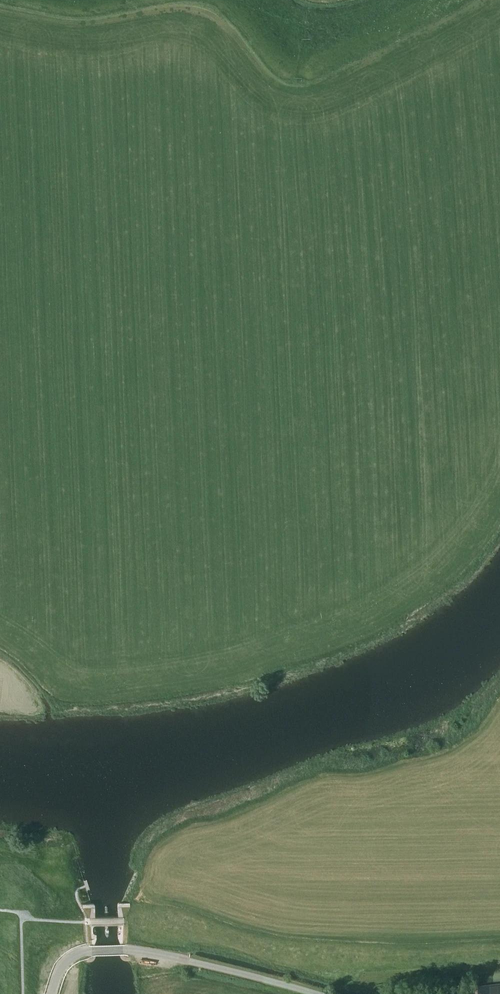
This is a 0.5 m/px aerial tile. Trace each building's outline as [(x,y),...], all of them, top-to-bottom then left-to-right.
[(479,993),(499,993),(499,983),(478,986),(479,993)]
